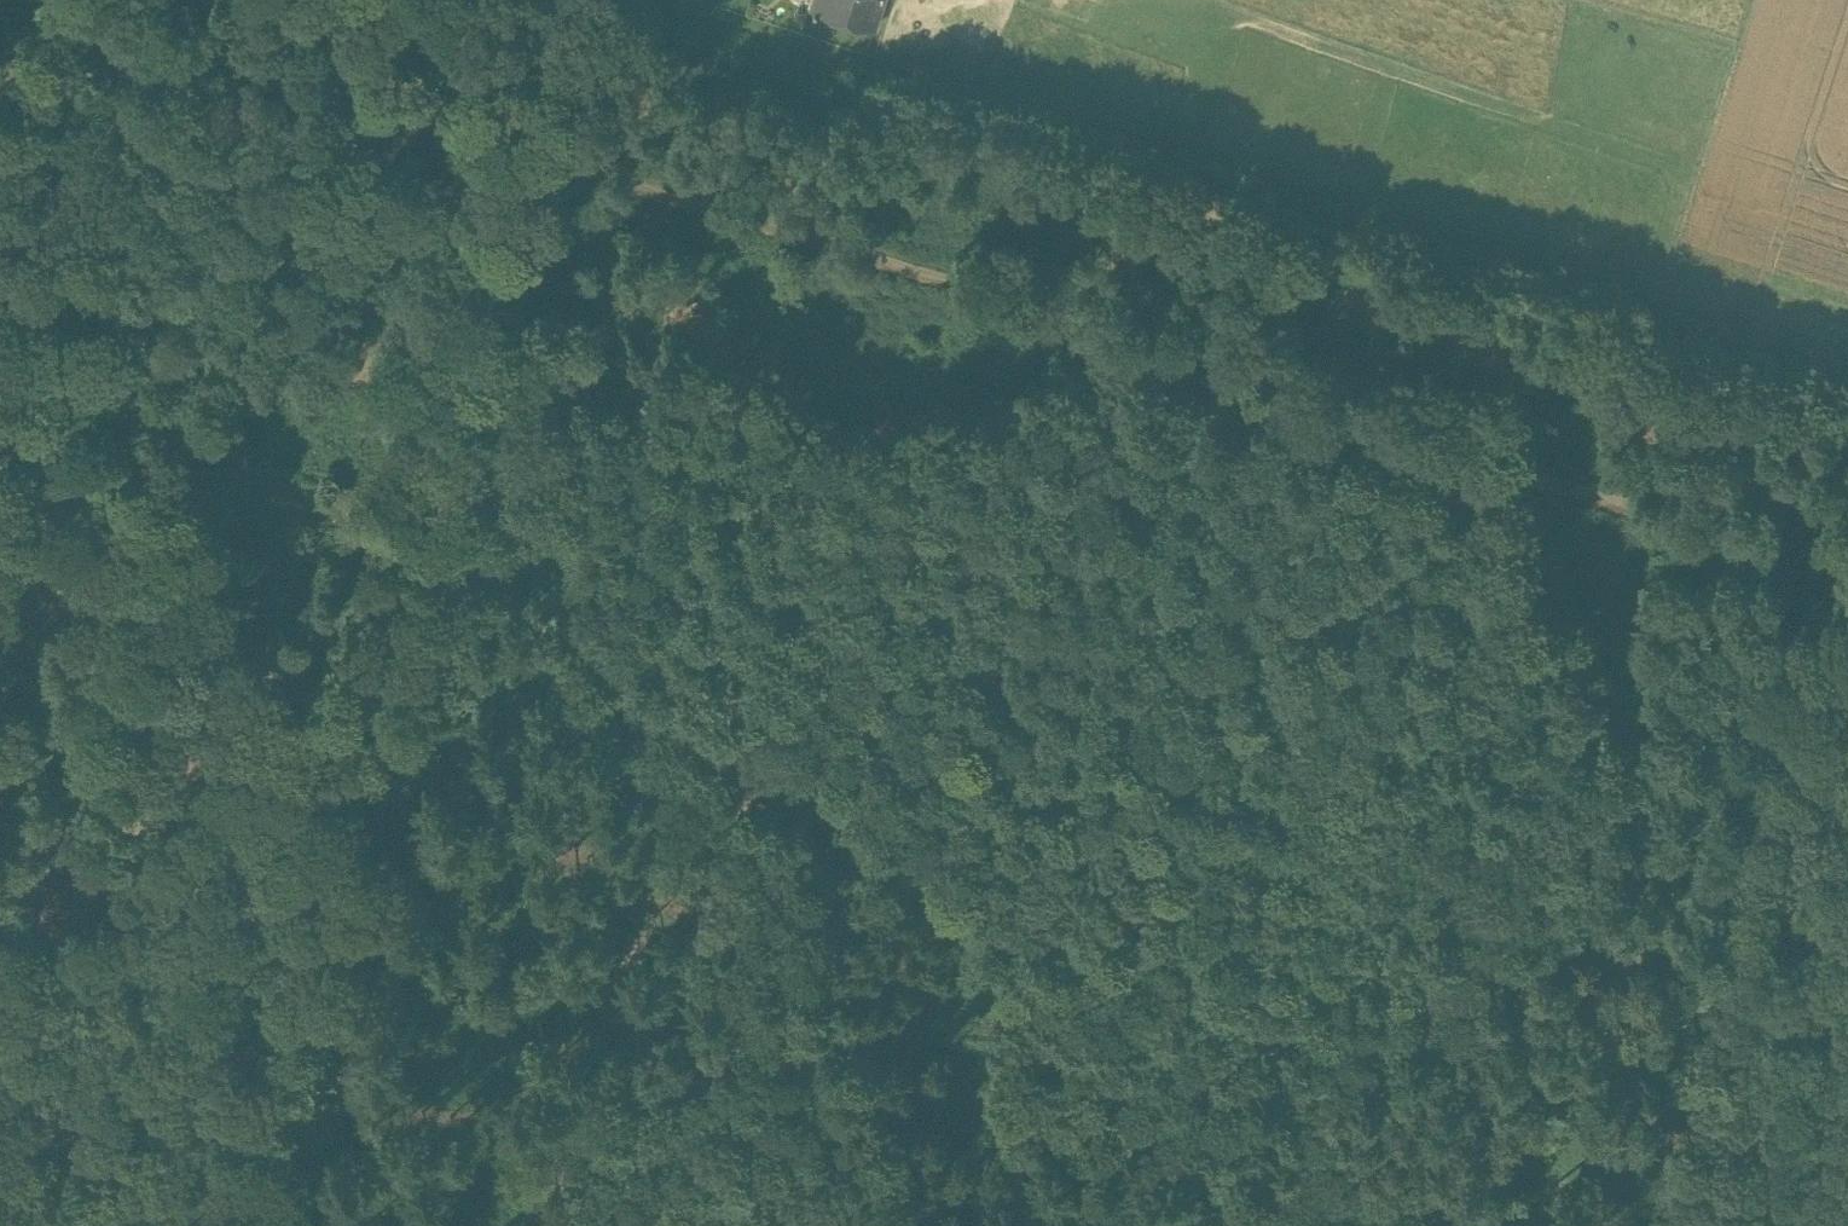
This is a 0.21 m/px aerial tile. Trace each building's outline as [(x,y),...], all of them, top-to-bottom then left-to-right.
[(810,4),(875,24),(883,0),(811,0),(810,4)]
